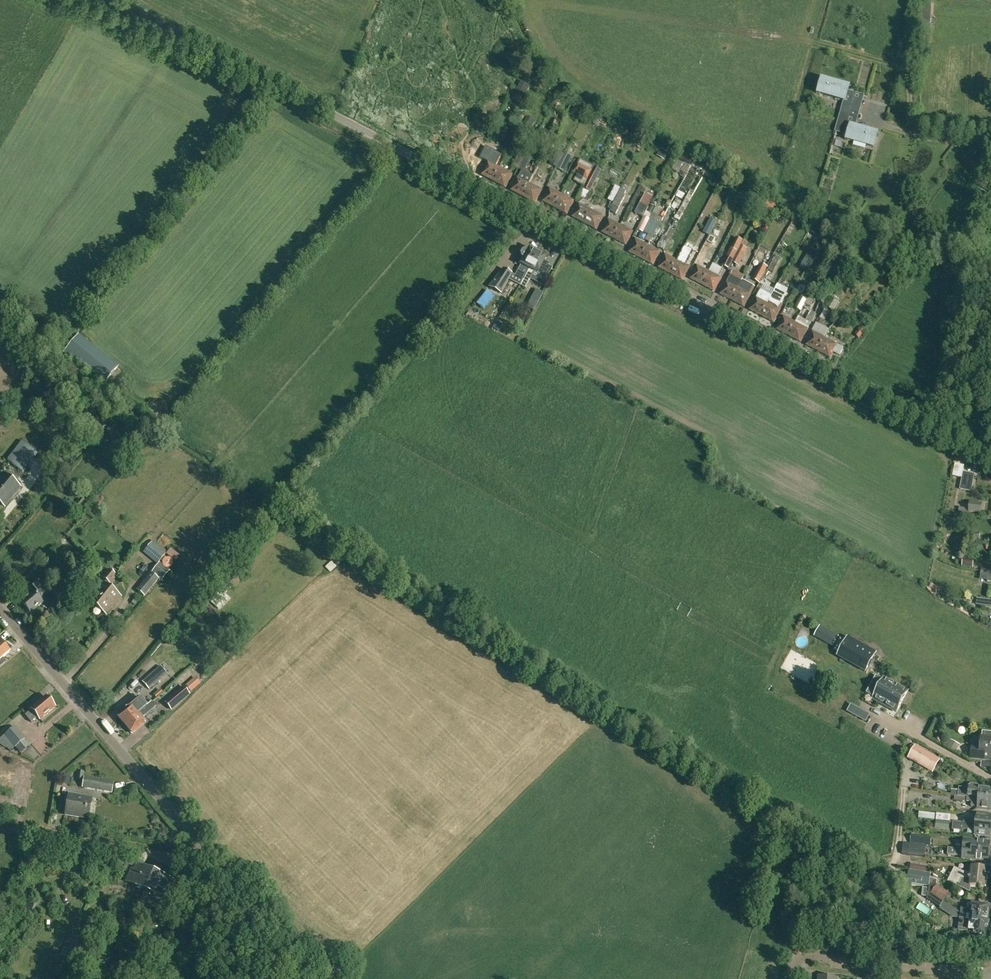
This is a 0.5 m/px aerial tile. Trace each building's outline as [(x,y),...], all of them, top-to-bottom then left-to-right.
[(846,95),(847,91),(849,87),(821,79),(817,94),(845,101),(841,114),(848,115),(857,118),(860,105),(850,102),(851,97),(846,95)] [(521,81),(510,104),(519,108),(530,86),(521,81)] [(847,140),(854,142),(874,147),(878,133),(846,124),(848,115),(841,114),(837,131),(848,134),(847,140)] [(604,115),(600,122),(606,125),(609,118),(604,115)] [(527,117),(524,124),(532,128),(535,121),(527,117)] [(668,153),(661,148),(657,155),(665,159),(668,153)] [(550,164),(557,167),(564,153),(558,150),(550,164)] [(562,171),(567,162),(570,156),(564,153),(557,167),(556,168),(562,171)] [(679,158),(673,169),(680,173),(681,171),(682,170),(680,169),(682,165),(683,166),(684,165),(685,161),(679,158)] [(579,160),(573,172),(586,179),(592,167),(579,160)] [(480,175),(493,181),(500,168),(487,161),(480,175)] [(680,220),(685,210),(689,202),(703,176),(707,168),(693,162),(692,164),(689,170),(699,175),(678,213),(675,218),(680,220)] [(682,170),(681,171),(682,172),(686,174),(687,174),(688,172),(689,170),(692,164),(687,162),(685,166),(684,165),(683,166),(682,165),(680,169),(682,170)] [(595,180),(600,169),(593,166),(588,177),(583,188),(586,189),(590,191),(595,180)] [(512,174),(500,168),(493,181),(505,187),(512,174)] [(715,172),(707,168),(703,176),(711,179),(715,172)] [(522,196),(529,183),(533,176),(522,171),(519,178),(517,177),(510,190),(522,196)] [(541,190),(529,183),(522,196),(534,203),(541,190)] [(541,201),(554,208),(561,194),(548,188),(541,201)] [(627,192),(621,188),(615,200),(609,211),(616,215),(625,196),(625,195),(627,192)] [(764,198),(753,192),(748,202),(759,208),(764,198)] [(744,197),(736,193),(733,197),(741,202),(744,197)] [(573,201),(561,194),(554,208),(566,214),(573,201)] [(781,203),(770,197),(764,208),(775,214),(781,203)] [(643,217),(644,216),(649,207),(640,202),(635,213),(643,217)] [(571,217),(583,223),(590,210),(578,203),(571,217)] [(647,212),(644,217),(644,216),(643,217),(643,218),(638,228),(637,229),(652,238),(660,223),(649,218),(649,219),(646,218),(649,213),(654,215),(657,210),(651,206),(648,212),(647,212)] [(603,216),(590,210),(583,223),(596,229),(603,216)] [(709,235),(704,245),(711,248),(725,220),(719,217),(716,221),(713,229),(709,235)] [(713,229),(716,221),(711,218),(707,226),(713,229)] [(825,223),(816,218),(809,231),(816,235),(820,227),(822,228),(825,223)] [(601,232),(613,238),(620,225),(607,219),(601,232)] [(835,232),(838,227),(832,224),(829,229),(835,232)] [(620,225),(613,238),(625,245),(632,232),(620,225)] [(669,241),(671,237),(673,233),(675,231),(671,228),(666,237),(663,235),(657,247),(664,250),(668,241),(669,241)] [(857,233),(855,237),(865,242),(867,238),(857,233)] [(728,269),(733,261),(736,254),(738,251),(743,241),(736,237),(722,266),(728,269)] [(628,252),(640,258),(647,245),(635,239),(628,252)] [(863,249),(874,255),(879,244),(871,239),(868,245),(865,243),(863,249)] [(647,245),(640,258),(652,265),(659,251),(647,245)] [(743,247),(740,245),(738,251),(736,254),(733,261),(739,265),(744,255),(747,249),(743,247)] [(810,248),(805,258),(810,261),(816,251),(810,248)] [(523,280),(537,253),(536,253),(535,251),(533,250),(531,250),(528,249),(525,255),(523,255),(518,264),(520,265),(514,276),(522,280),(523,280)] [(657,267),(670,274),(677,260),(675,260),(678,256),(671,252),(668,256),(664,254),(657,267)] [(862,252),(858,259),(864,263),(868,255),(862,252)] [(537,253),(523,280),(522,280),(519,286),(525,289),(529,281),(529,280),(533,272),(545,278),(551,268),(547,266),(548,264),(543,262),(545,258),(543,256),(542,254),(541,254),(539,254),(537,253)] [(780,258),(775,256),(763,279),(767,282),(780,258)] [(708,272),(709,272),(713,264),(710,262),(703,259),(701,264),(699,267),(696,265),(689,279),(701,285),(708,272)] [(689,267),(677,260),(670,274),(682,280),(689,267)] [(709,272),(708,272),(701,285),(713,292),(721,278),(718,277),(722,269),(713,264),(709,272)] [(761,264),(755,275),(761,278),(767,267),(761,264)] [(963,283),(968,284),(972,266),(966,264),(963,274),(965,274),(963,283)] [(502,269),(488,287),(502,295),(513,275),(502,269)] [(731,301),(738,287),(741,280),(743,277),(732,271),(730,276),(728,275),(718,294),(731,301)] [(738,287),(731,301),(743,307),(753,287),(741,280),(738,287)] [(767,303),(760,316),(772,322),(779,309),(781,305),(787,290),(778,285),(767,303)] [(819,302),(824,306),(835,289),(830,286),(819,302)] [(531,298),(538,302),(543,293),(536,289),(531,298)] [(748,310),(760,316),(767,303),(755,296),(748,310)] [(794,308),(799,311),(801,312),(807,301),(800,297),(794,308)] [(837,302),(831,298),(826,307),(832,310),(837,302)] [(795,323),(794,322),(787,336),(800,342),(807,329),(810,323),(815,314),(811,311),(808,315),(805,320),(798,316),(795,323)] [(775,329),(787,336),(794,322),(782,316),(775,329)] [(493,330),(498,332),(503,325),(498,322),(493,330)] [(817,351),(824,338),(827,331),(820,327),(815,325),(805,345),(817,351)] [(865,330),(861,327),(854,334),(858,338),(865,330)] [(79,335),(64,353),(60,357),(75,370),(79,366),(103,385),(119,366),(79,335)] [(843,348),(824,338),(817,351),(829,358),(832,352),(839,355),(843,348)] [(23,472),(37,454),(22,442),(7,460),(23,472)] [(19,488),(3,473),(0,476),(0,504),(3,507),(19,488)] [(973,476),(962,474),(959,490),(970,492),(973,476)] [(74,505),(79,509),(81,507),(85,511),(90,505),(81,497),(74,505)] [(982,502),(970,501),(969,508),(959,507),(958,514),(968,515),(968,514),(981,515),(982,502)] [(979,533),(968,532),(967,539),(979,541),(979,533)] [(144,550),(153,557),(160,548),(152,541),(144,550)] [(955,551),(962,552),(964,543),(957,542),(955,551)] [(972,568),(973,560),(963,559),(962,567),(972,568)] [(168,572),(159,564),(151,573),(161,581),(168,572)] [(105,581),(103,584),(102,583),(88,601),(106,615),(120,597),(106,586),(108,583),(109,584),(116,576),(108,570),(102,578),(105,581)] [(981,571),(980,579),(986,580),(986,581),(990,582),(990,572),(989,572),(981,571)] [(137,590),(146,597),(159,580),(150,573),(137,590)] [(61,588),(67,593),(80,580),(77,577),(74,580),(70,577),(64,583),(65,583),(61,588)] [(209,600),(218,609),(228,598),(224,594),(230,587),(222,580),(216,586),(219,590),(209,600)] [(32,592),(26,598),(20,603),(25,608),(25,610),(28,613),(29,613),(30,614),(42,603),(38,598),(39,597),(40,598),(47,592),(39,583),(32,589),(35,592),(33,593),(32,592)] [(839,636),(820,626),(814,636),(833,647),(839,636)] [(866,670),(872,658),(875,654),(848,639),(847,641),(839,655),(866,670)] [(6,662),(2,658),(9,652),(0,641),(0,667),(6,662)] [(144,681),(150,688),(167,673),(160,666),(144,681)] [(907,691),(883,678),(872,699),(895,712),(907,691)] [(183,687),(164,703),(172,711),(190,695),(183,687)] [(48,699),(47,699),(45,697),(30,709),(31,710),(24,716),(30,723),(37,717),(39,720),(54,707),(50,703),(51,702),(50,701),(49,700),(48,699)] [(136,707),(137,708),(134,710),(130,706),(117,718),(125,726),(151,702),(148,697),(136,707)] [(155,706),(151,702),(125,726),(131,734),(144,723),(141,718),(155,706)] [(849,706),(847,711),(865,722),(868,716),(870,714),(851,704),(849,706)] [(15,748),(24,740),(13,727),(0,738),(0,743),(6,748),(7,748),(10,752),(15,748)] [(990,761),(990,754),(990,733),(987,732),(986,740),(981,739),(980,747),(972,747),(970,759),(990,761)] [(951,740),(947,747),(956,751),(960,744),(951,740)] [(939,760),(915,747),(909,758),(932,771),(939,760)] [(111,793),(113,783),(84,778),(82,788),(111,793)] [(973,791),(973,789),(959,787),(959,791),(952,790),(952,795),(954,796),(990,800),(990,789),(978,788),(978,792),(973,791)] [(87,819),(90,799),(68,796),(65,815),(87,819)] [(954,796),(954,800),(971,802),(971,806),(976,807),(976,808),(990,809),(990,800),(954,796)] [(936,813),(935,820),(949,821),(950,815),(936,813)] [(963,823),(990,826),(990,825),(990,816),(976,814),(975,820),(963,819),(963,823)] [(963,823),(953,822),(952,830),(963,831),(963,830),(974,831),(973,834),(990,836),(990,834),(990,833),(990,831),(990,830),(990,829),(990,826),(963,823)] [(910,844),(922,845),(923,836),(911,835),(910,844)] [(988,852),(989,843),(963,840),(962,849),(988,852)] [(921,857),(922,845),(910,844),(903,843),(902,855),(921,857)] [(988,852),(962,849),(951,848),(948,848),(947,855),(962,856),(961,859),(987,862),(988,852)] [(136,900),(141,902),(153,872),(136,865),(133,871),(131,870),(128,877),(138,881),(136,886),(141,889),(136,900)] [(947,881),(958,887),(970,892),(971,886),(984,887),(986,869),(971,867),(970,873),(964,872),(964,873),(954,868),(947,881)] [(929,886),(930,884),(930,878),(931,873),(920,872),(910,870),(909,870),(907,882),(929,886)] [(170,880),(153,872),(141,902),(144,903),(149,892),(154,894),(157,887),(165,891),(170,880)] [(929,886),(928,892),(935,897),(938,892),(939,891),(936,889),(937,885),(937,880),(930,878),(930,884),(929,886)] [(943,902),(935,897),(927,892),(926,898),(940,907),(943,902)] [(960,908),(960,913),(989,916),(990,910),(988,910),(989,907),(981,906),(982,904),(978,903),(977,905),(971,905),(971,909),(960,908)] [(135,915),(139,917),(141,918),(144,911),(138,908),(135,915)] [(978,934),(978,937),(986,938),(986,931),(984,930),(985,926),(987,926),(987,922),(988,922),(989,916),(960,913),(958,930),(969,931),(974,931),(974,934),(978,934)] [(102,925),(106,926),(111,929),(114,919),(105,916),(102,925)] [(82,941),(68,935),(59,955),(73,961),(82,941)] [(101,976),(109,978),(112,971),(104,968),(101,976)]
